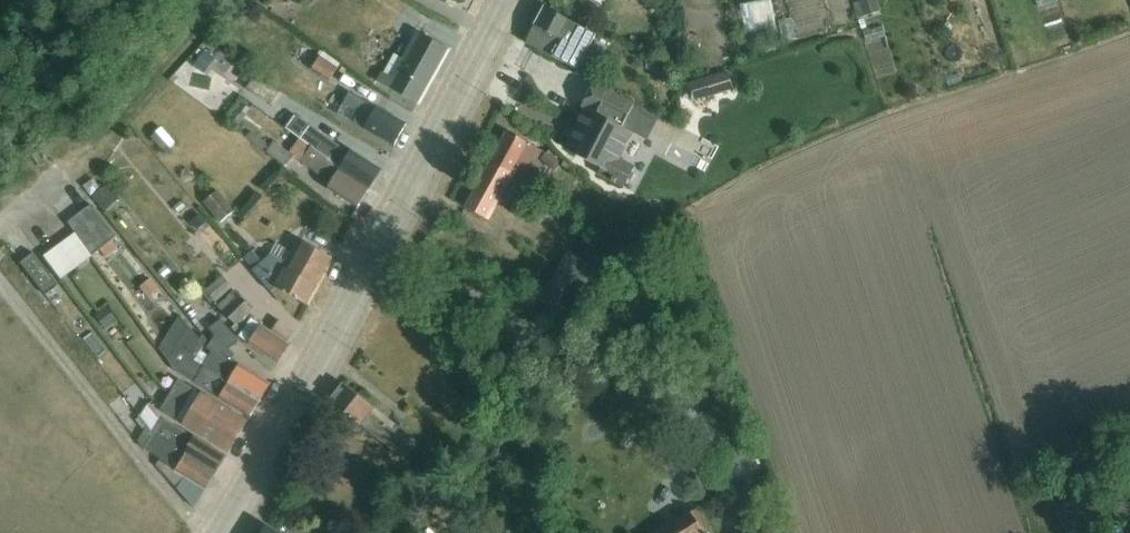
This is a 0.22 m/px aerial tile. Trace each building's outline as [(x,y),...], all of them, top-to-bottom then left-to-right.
[(852,5),(857,20),(886,10),(883,0),(867,0),(854,4),(852,5)] [(1039,10),(1058,4),(1056,0),(1036,0),(1039,10)] [(771,1),(741,7),(746,34),(776,28),(771,1)] [(545,9),(526,44),(578,71),(596,36),(545,9)] [(418,105),(448,50),(417,33),(402,59),(394,55),(384,74),(382,73),(377,82),(418,105)] [(206,75),(222,57),(210,47),(194,65),(206,75)] [(321,58),(312,71),(329,82),(338,69),(321,58)] [(689,82),(696,103),(739,88),(732,67),(689,82)] [(208,77),(192,74),(189,87),(206,90),(208,77)] [(280,92),(255,77),(247,90),(272,105),(280,92)] [(586,110),(568,145),(581,151),(579,155),(603,169),(600,175),(624,187),(633,168),(619,161),(632,133),(648,140),(659,117),(596,85),(583,109),(586,110)] [(395,146),(406,126),(349,95),(338,115),(395,146)] [(350,155),(296,116),(287,129),(301,139),(370,190),(382,171),(352,152),(350,155)] [(177,144),(162,128),(151,138),(166,154),(177,144)] [(247,138),(286,168),(294,157),(274,142),(270,147),(251,132),(247,138)] [(521,166),(532,172),(543,152),(508,133),(466,209),(488,222),(521,166)] [(675,138),(665,153),(692,170),(701,155),(675,138)] [(317,176),(330,185),(328,189),(358,209),(370,190),(301,139),(291,151),(303,160),(301,162),(318,174),(317,176)] [(92,198),(105,213),(119,200),(107,186),(92,198)] [(235,212),(218,192),(204,204),(220,224),(235,212)] [(100,251),(107,259),(119,249),(112,241),(116,238),(91,206),(69,223),(76,234),(93,257),(100,251)] [(60,246),(77,269),(93,257),(76,234),(60,246)] [(307,306),(333,259),(300,242),(294,253),(277,245),(271,255),(262,263),(252,252),(244,259),(254,270),(253,271),(272,292),(275,288),(307,306)] [(77,269),(60,246),(44,257),(62,279),(77,269)] [(569,252),(537,304),(557,316),(579,281),(587,286),(597,270),(569,252)] [(22,263),(46,296),(59,286),(34,254),(22,263)] [(157,300),(169,293),(159,275),(147,282),(157,300)] [(223,276),(206,291),(216,303),(233,288),(223,276)] [(279,321),(271,333),(252,320),(248,324),(244,319),(253,310),(234,291),(217,307),(236,325),(232,329),(240,337),(239,338),(278,365),(291,347),(287,345),(296,333),(279,321)] [(201,299),(194,311),(208,319),(215,307),(201,299)] [(120,341),(132,333),(115,308),(103,316),(120,341)] [(207,340),(203,336),(200,341),(180,318),(161,348),(177,373),(184,377),(194,361),(200,352),(207,340)] [(230,360),(233,355),(227,351),(239,341),(221,320),(210,330),(216,338),(209,349),(213,352),(209,358),(200,352),(194,361),(260,402),(270,385),(230,360)] [(250,418),(260,402),(194,361),(184,377),(250,418)] [(238,438),(248,422),(179,380),(169,396),(238,438)] [(404,460),(418,444),(344,385),(330,402),(404,460)] [(229,454),(238,438),(169,396),(161,410),(167,416),(183,425),(182,427),(229,454)] [(216,474),(226,457),(164,420),(149,405),(137,422),(144,432),(216,474)] [(195,509),(216,474),(144,432),(138,442),(143,450),(161,460),(156,467),(195,509)] [(698,510),(661,532),(712,532),(698,510)]
